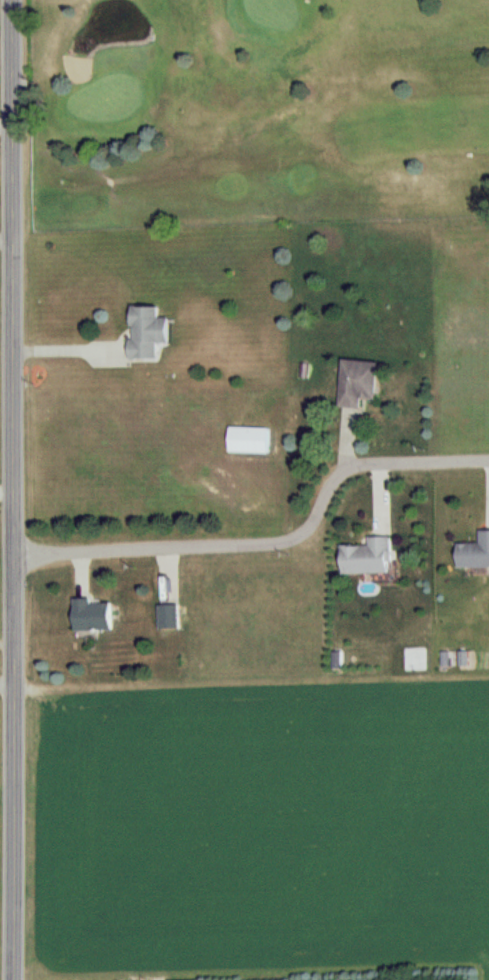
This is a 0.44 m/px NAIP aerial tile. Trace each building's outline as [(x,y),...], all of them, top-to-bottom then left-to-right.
[(169,342),(169,317),(158,317),(159,306),(131,306),(130,360),(158,360),(158,342),(169,342)] [(340,406),(362,407),(362,399),(377,400),(379,362),(343,360),(340,406)] [(230,451),(269,451),(269,427),(230,427),(230,451)] [(458,568),(488,568),(488,529),(481,529),(481,543),(458,543),(458,568)] [(342,545),(343,574),(392,572),(391,536),(369,537),(370,545),(342,545)] [(111,632),(111,603),(92,603),(92,599),(74,599),(74,632),(111,632)] [(159,605),(159,630),(180,630),(180,605),(159,605)]
